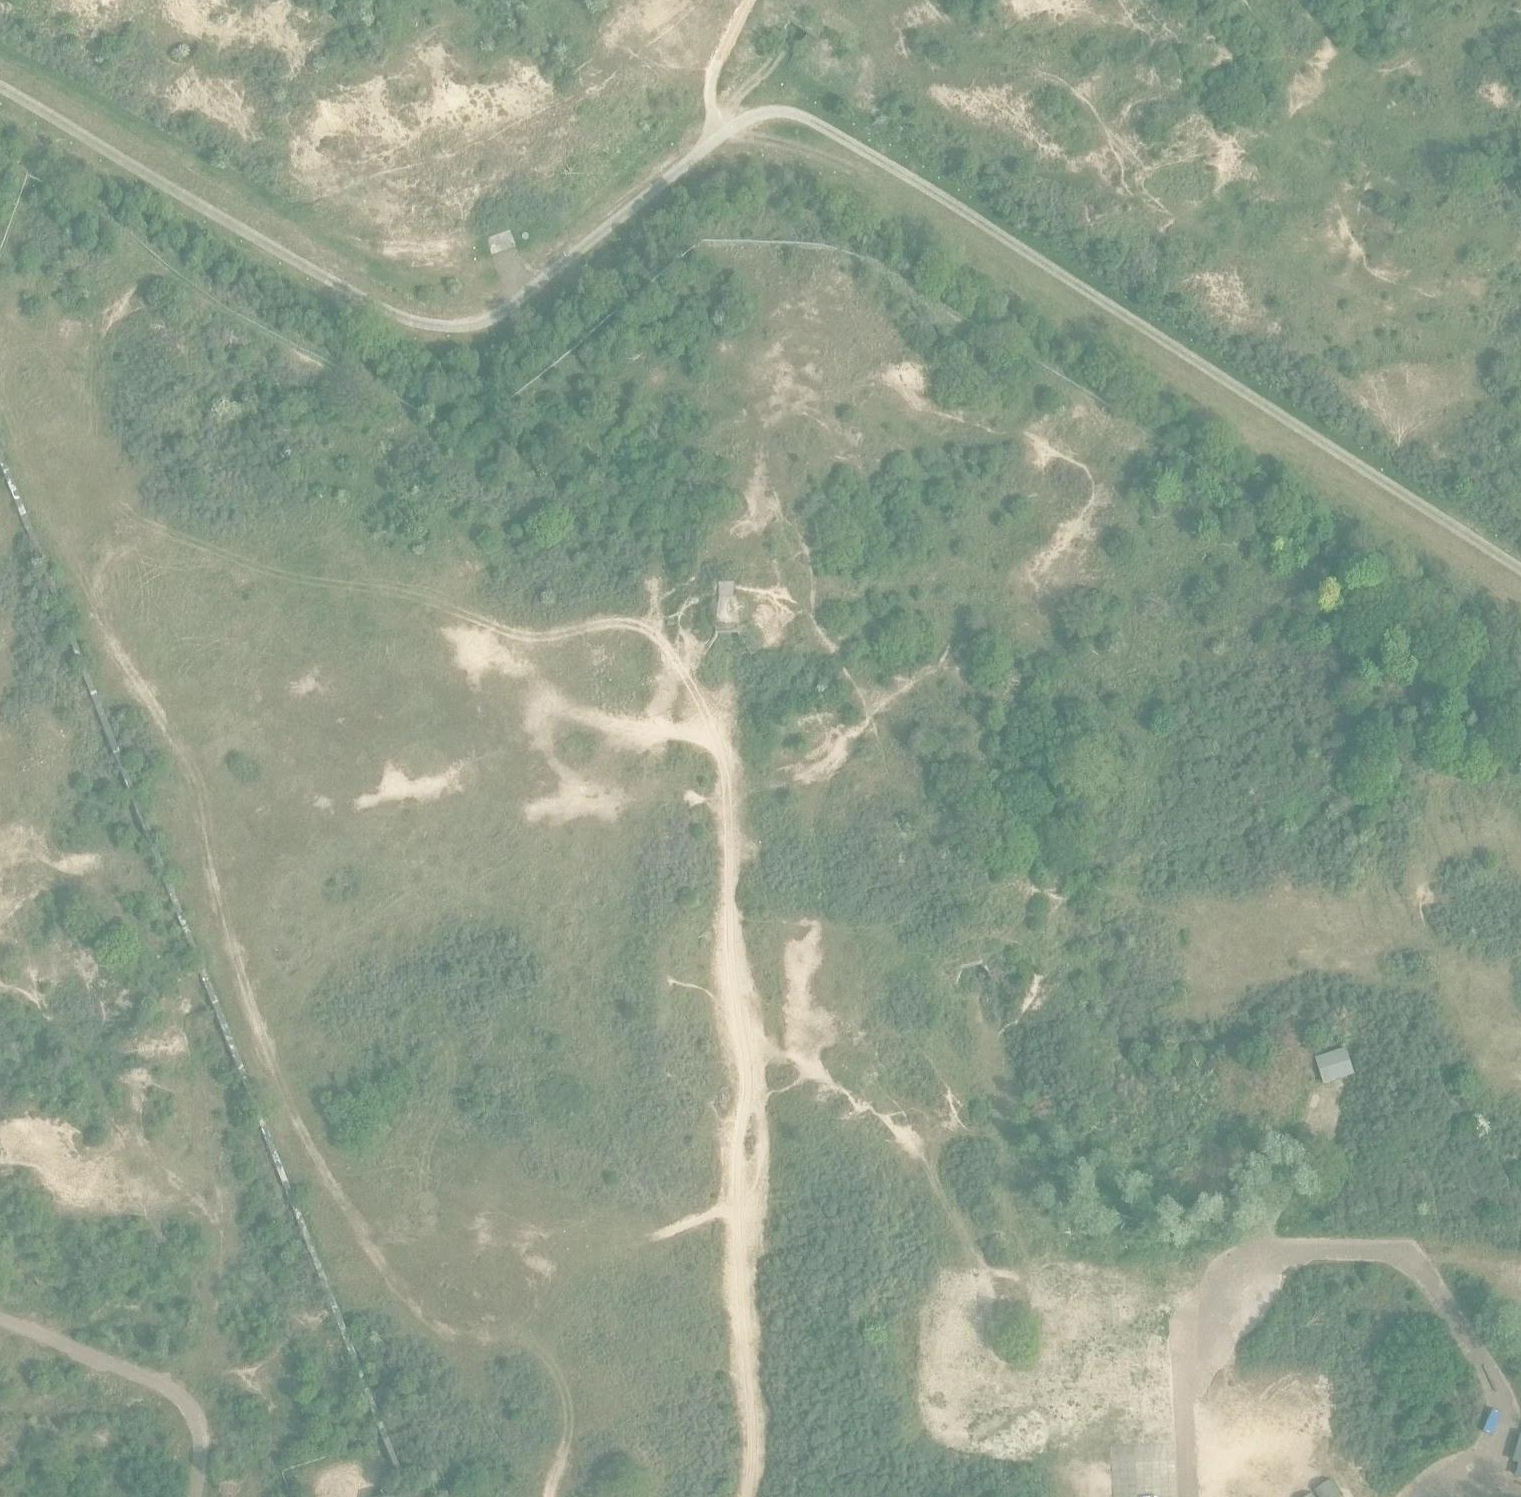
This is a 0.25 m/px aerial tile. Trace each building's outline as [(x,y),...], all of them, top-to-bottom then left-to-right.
[(1346,1048),(1315,1057),(1324,1084),(1355,1074),(1346,1048)] [(937,1386),(944,1432),(951,1431),(973,1355),(974,1293),(949,1291),(943,1294),(940,1300),(937,1386)]
